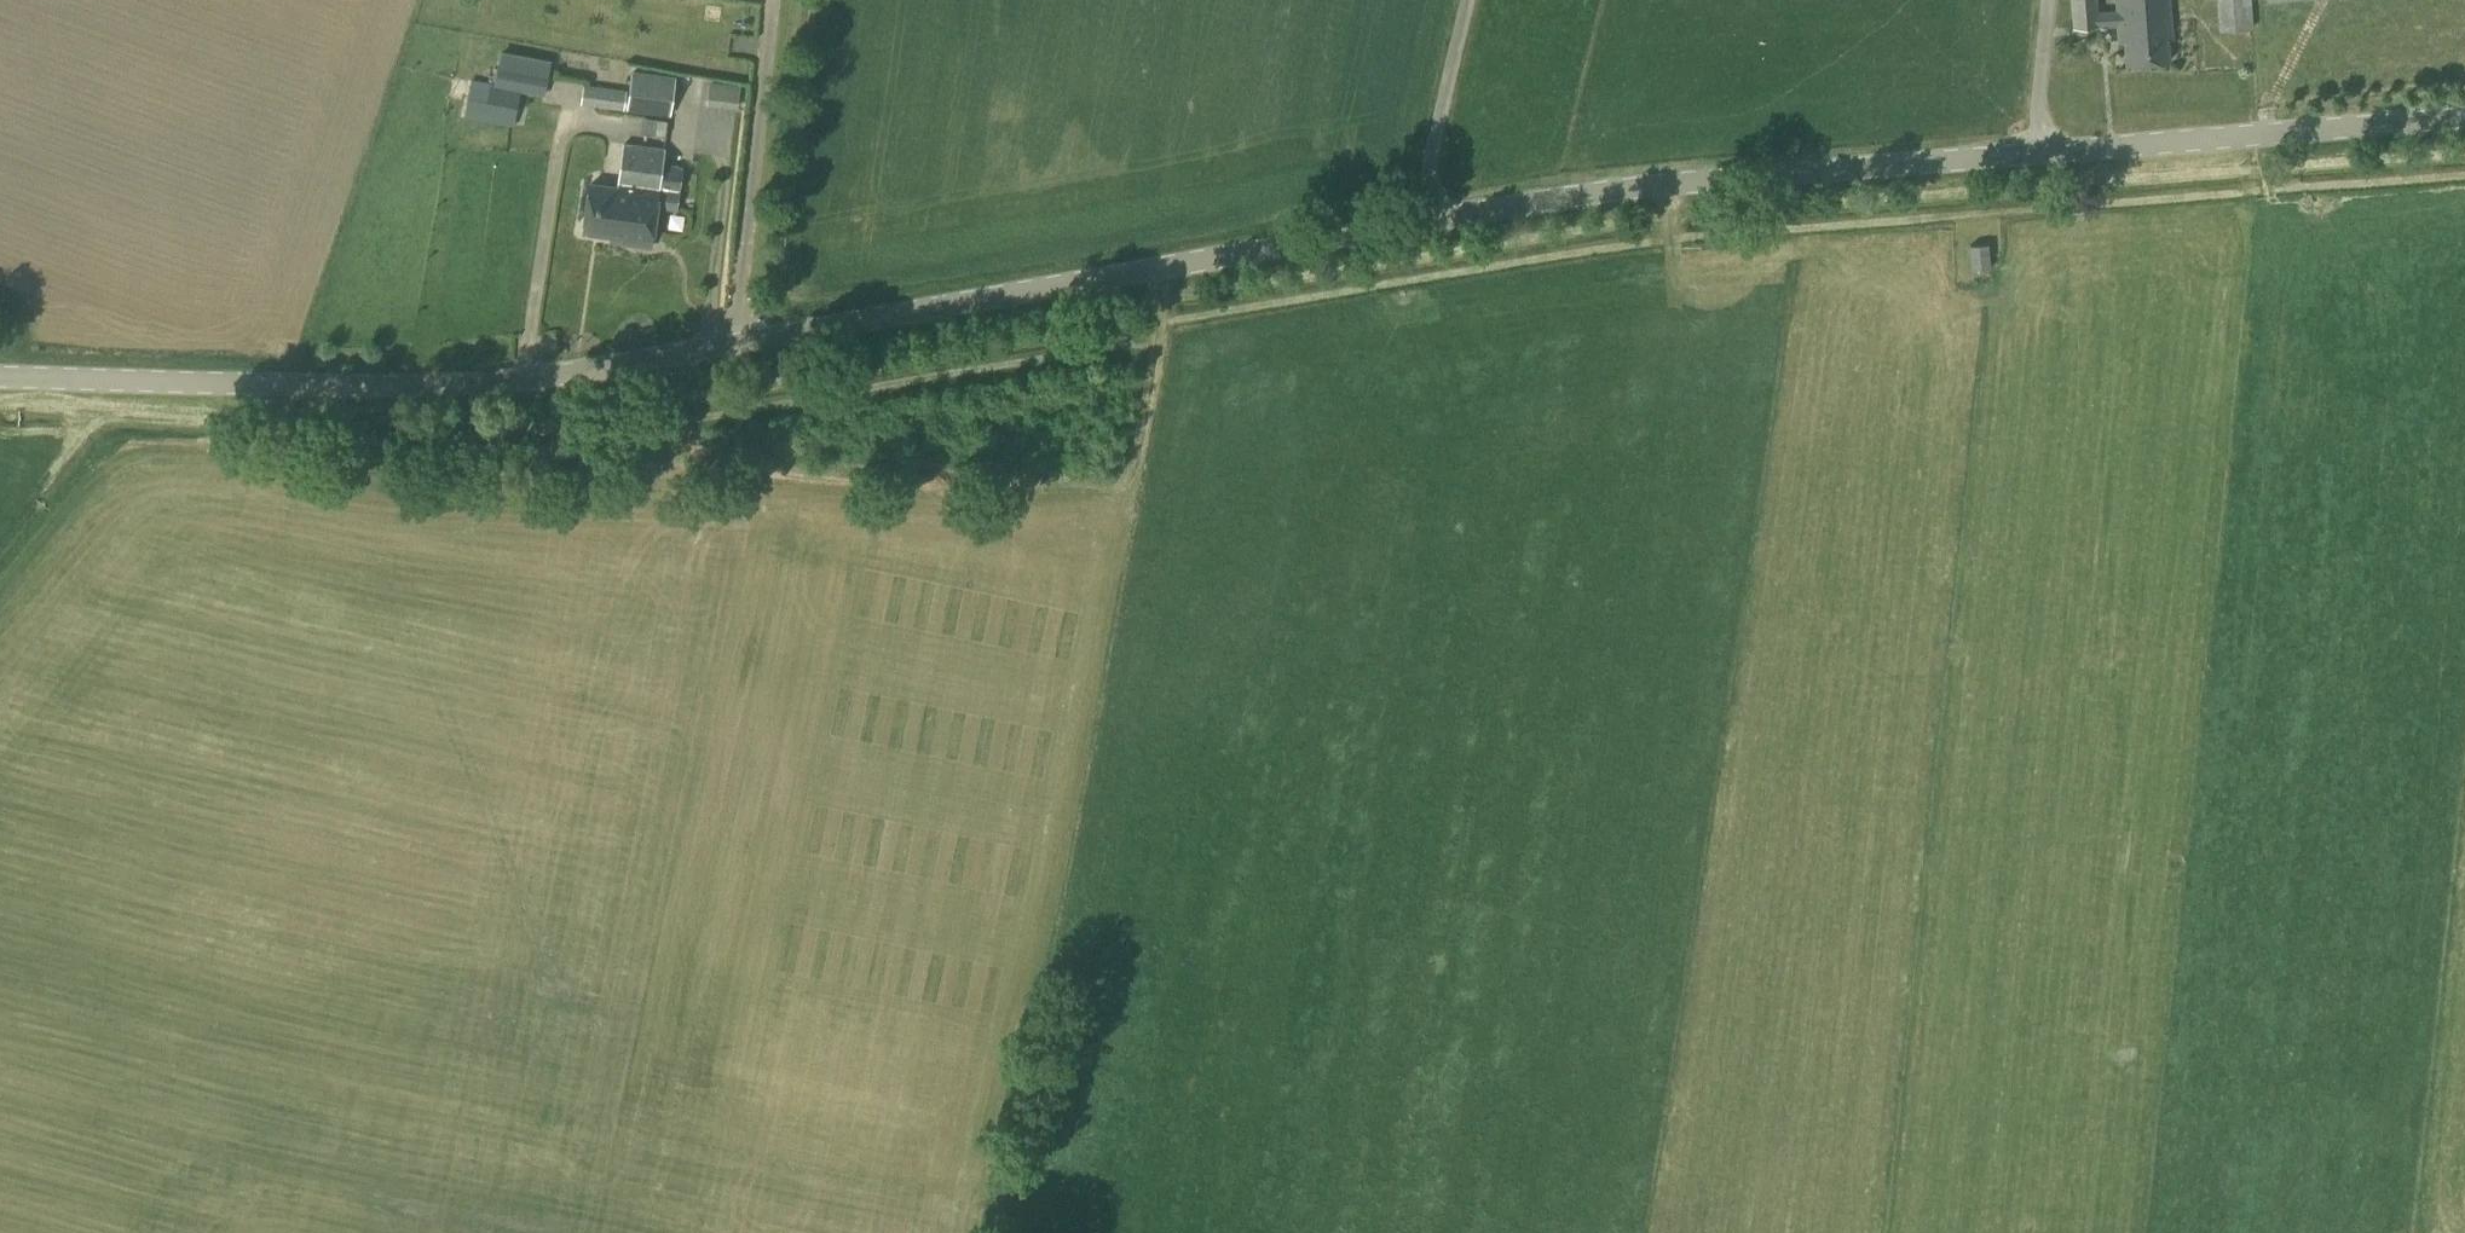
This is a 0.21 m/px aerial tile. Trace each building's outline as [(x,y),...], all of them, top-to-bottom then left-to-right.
[(2170,0),(2114,0),(2115,11),(2097,12),(2096,0),(2069,0),(2071,29),(2097,27),(2097,25),(2116,24),(2117,43),(2123,42),(2124,64),(2169,61),(2167,38),(2172,38),(2170,0)] [(2253,29),(2251,0),(2216,0),(2218,32),(2253,29)] [(545,96),(554,46),(480,32),(464,118),(513,127),(519,91),(545,96)] [(670,116),(675,77),(633,71),(628,110),(670,116)] [(627,92),(605,89),(605,90),(603,107),(604,107),(625,110),(627,93),(627,92)] [(705,97),(705,153),(740,153),(741,97),(705,97)] [(673,191),(676,167),(661,165),(663,150),(621,145),(616,186),(590,182),(584,232),(610,235),(609,243),(651,248),(658,189),(673,191)] [(1970,270),(1990,268),(1988,243),(1968,245),(1970,270)]
